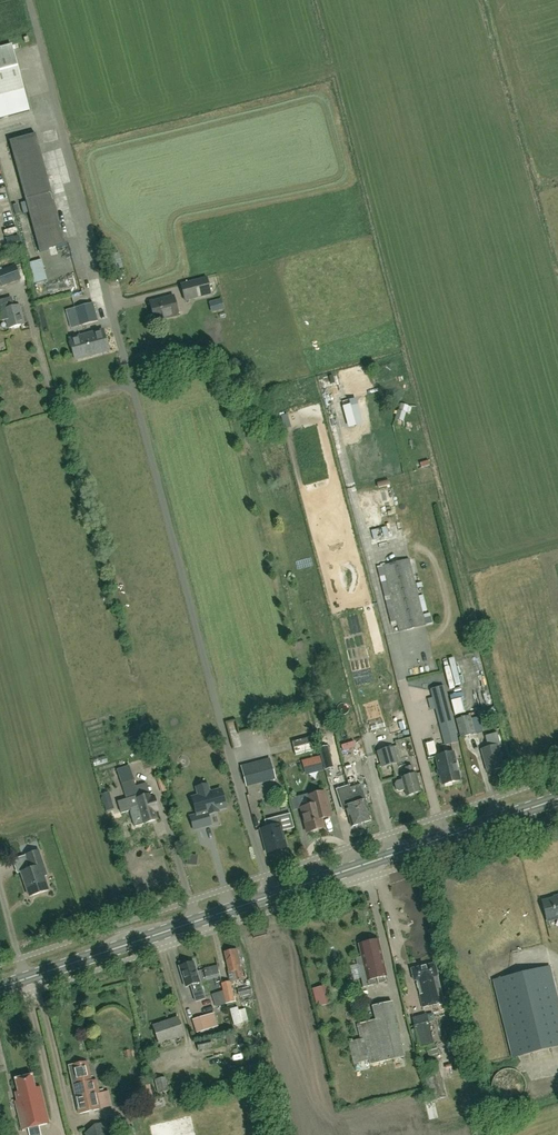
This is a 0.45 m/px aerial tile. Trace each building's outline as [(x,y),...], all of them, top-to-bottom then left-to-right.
[(26,91),(14,47),(0,51),(0,98),(26,91)] [(42,254),(68,246),(38,136),(12,143),(42,254)] [(21,280),(16,265),(0,271),(0,285),(1,287),(21,280)] [(181,285),(182,290),(185,301),(211,294),(206,278),(181,285)] [(149,302),(152,312),(155,322),(178,316),(173,296),(149,302)] [(6,319),(8,328),(24,324),(20,304),(14,306),(12,297),(0,300),(0,313),(2,320),(6,319)] [(92,303),(74,308),(79,326),(98,321),(92,303)] [(75,361),(108,352),(103,330),(69,339),(75,361)] [(334,397),(344,395),(343,385),(332,387),(334,397)] [(404,403),(399,419),(405,420),(409,404),(404,403)] [(347,444),(358,442),(355,428),(344,430),(347,444)] [(390,530),(374,531),(375,544),(391,543),(390,530)] [(399,632),(426,626),(409,559),(382,566),(399,632)] [(446,744),(460,740),(445,685),(431,689),(446,744)] [(480,697),(483,709),(492,706),(489,695),(480,697)] [(461,738),(475,734),(470,716),(456,720),(461,738)] [(377,731),(387,730),(386,721),(376,722),(377,731)] [(232,728),(236,742),(242,740),(238,726),(232,728)] [(485,736),(488,747),(481,749),(487,771),(503,767),(498,748),(501,747),(497,733),(485,736)] [(317,750),(313,737),(292,742),(295,755),(317,750)] [(398,740),(402,757),(412,755),(408,738),(398,740)] [(319,748),(325,771),(334,768),(328,746),(319,748)] [(381,766),(391,764),(398,762),(394,746),(387,748),(377,751),(381,766)] [(220,760),(220,748),(209,748),(209,760),(220,760)] [(443,784),(460,780),(453,752),(436,756),(443,784)] [(323,771),(319,756),(301,761),(305,775),(323,771)] [(271,758),(242,766),(247,783),(276,776),(271,758)] [(347,776),(350,785),(363,823),(372,820),(365,800),(364,801),(361,794),(359,785),(357,786),(355,779),(356,779),(356,778),(358,777),(354,762),(344,765),(347,776)] [(389,766),(382,767),(385,778),(392,776),(389,766)] [(399,792),(406,790),(407,796),(422,792),(417,774),(415,775),(413,766),(406,768),(407,771),(405,771),(406,774),(402,776),(403,780),(396,782),(394,785),(396,790),(399,792)] [(139,799),(138,793),(134,779),(122,783),(126,799),(117,802),(121,814),(130,811),(135,826),(159,819),(152,796),(139,799)] [(353,826),(363,823),(350,785),(335,790),(342,811),(347,810),(353,826)] [(194,830),(212,825),(209,814),(226,809),(221,790),(209,793),(209,790),(198,793),(199,796),(192,798),(197,815),(190,817),(194,830)] [(106,812),(108,811),(114,809),(109,792),(103,794),(101,795),(106,812)] [(302,808),(308,832),(325,828),(323,819),(332,817),(326,792),(310,796),(312,806),(302,808)] [(268,828),(262,829),(268,852),(287,847),(279,817),(266,821),(268,828)] [(30,897),(49,890),(43,875),(47,874),(38,850),(25,855),(31,870),(21,873),(30,897)] [(196,866),(198,856),(187,854),(186,864),(196,866)] [(543,903),(547,919),(557,917),(557,899),(543,903)] [(359,944),(362,956),(358,957),(356,959),(357,964),(359,965),(362,978),(361,978),(363,987),(372,985),(371,979),(386,976),(378,940),(359,944)] [(224,953),(228,972),(227,972),(231,983),(245,979),(237,949),(224,953)] [(179,966),(185,986),(190,984),(195,1001),(204,998),(194,962),(179,966)] [(423,1008),(433,1005),(435,1014),(446,1011),(444,1003),(435,963),(411,969),(414,981),(417,980),(423,1008)] [(557,1046),(557,1002),(549,967),(494,980),(513,1058),(557,1046)] [(236,1008),(234,1001),(230,981),(221,983),(223,991),(226,1004),(227,1010),(236,1008)] [(241,1007),(254,1003),(250,986),(238,989),(241,1007)] [(226,1004),(223,991),(212,994),(216,1008),(226,1004)] [(357,1068),(370,1064),(405,1056),(393,1001),(372,1006),(375,1020),(360,1024),(360,1023),(355,1024),(358,1040),(348,1042),(353,1064),(356,1063),(357,1068)] [(192,1020),(197,1033),(218,1026),(214,1013),(192,1020)] [(159,1043),(183,1035),(178,1018),(169,1021),(169,1023),(154,1028),(159,1043)] [(420,1048),(434,1044),(428,1022),(414,1026),(420,1048)] [(210,1039),(207,1040),(196,1042),(198,1050),(212,1047),(210,1039)] [(80,1113),(102,1108),(98,1088),(95,1089),(93,1081),(92,1081),(87,1062),(70,1066),(80,1113)] [(430,1101),(446,1097),(437,1062),(421,1067),(430,1101)] [(513,1070),(510,1069),(507,1069),(504,1070),(501,1071),(498,1073),(496,1075),(494,1077),(493,1080),(492,1083),(492,1086),(492,1089),(493,1092),(494,1095),(496,1097),(498,1099),(501,1101),(504,1102),(507,1103),(510,1103),(513,1102),(515,1102),(518,1100),(520,1098),(522,1096),(524,1093),(525,1091),(526,1088),(526,1085),(525,1082),(524,1079),(522,1076),(521,1074),(518,1072),(515,1070),(513,1070)] [(49,1124),(40,1087),(35,1089),(31,1075),(15,1079),(18,1092),(14,1093),(17,1103),(15,1103),(22,1131),(28,1130),(29,1134),(39,1134),(40,1134),(39,1126),(49,1124)] [(158,1093),(169,1091),(166,1077),(155,1079),(158,1093)] [(139,1082),(140,1097),(152,1096),(151,1081),(139,1082)] [(100,1091),(103,1103),(111,1101),(108,1090),(100,1091)] [(121,1134),(129,1132),(127,1120),(118,1121),(121,1134)] [(107,1122),(95,1125),(85,1134),(110,1134),(107,1122)]
